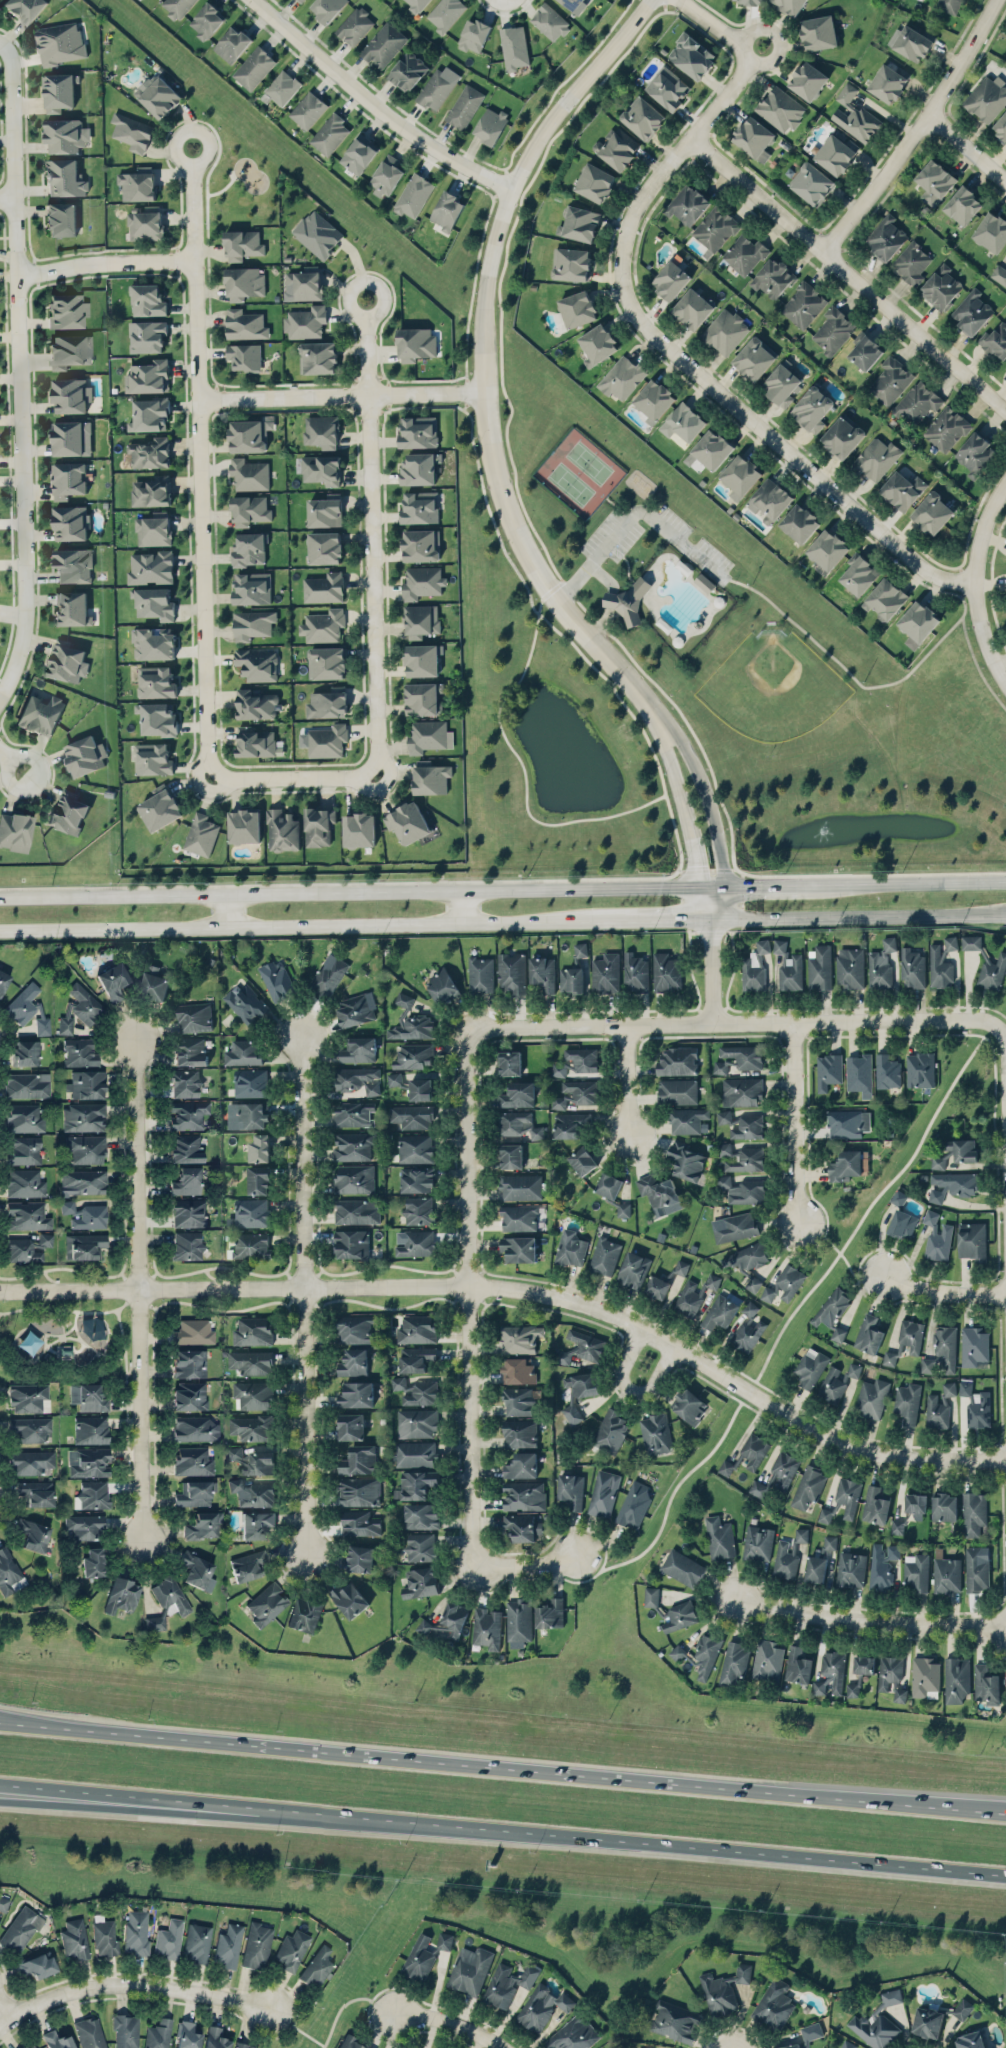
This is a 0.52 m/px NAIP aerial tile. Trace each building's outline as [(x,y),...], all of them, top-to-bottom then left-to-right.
[(25,26),(49,2),(46,0),(4,0),(1,2),(25,26)] [(327,24),(349,0),(315,0),(309,7),(327,24)] [(420,13),(430,0),(402,0),(420,13)] [(443,33),(467,6),(460,0),(440,0),(425,17),(443,33)] [(575,10),(582,0),(558,0),(575,10)] [(766,0),(763,0),(763,1),(796,19),(806,0),(770,0),(769,2),(766,0)] [(962,0),(938,0),(935,7),(956,15),(962,0)] [(206,40),(227,17),(209,1),(188,24),(206,40)] [(571,24),(545,1),(529,19),(554,42),(571,24)] [(335,31),(352,47),(375,21),(358,5),(335,31)] [(837,46),(834,14),(801,19),(804,50),(837,46)] [(457,45),(479,54),(491,26),(469,16),(457,45)] [(408,39),(387,20),(359,52),(380,70),(408,39)] [(36,27),(41,64),(85,58),(80,21),(36,27)] [(232,64),(252,39),(232,24),(213,49),(232,64)] [(893,49),(923,62),(935,34),(924,29),(923,32),(903,24),(893,49)] [(528,64),(524,25),(500,27),(505,72),(517,71),(516,65),(528,64)] [(706,48),(683,33),(666,57),(700,80),(717,55),(706,48)] [(277,61),(259,45),(232,74),(250,90),(277,61)] [(387,78),(410,92),(428,64),(405,49),(387,78)] [(912,73),(887,57),(867,89),(892,105),(912,73)] [(811,102),(829,76),(805,59),(787,84),(811,102)] [(437,112),(460,74),(440,62),(417,100),(437,112)] [(644,87),(673,113),(683,101),(681,99),(691,87),(665,64),(644,87)] [(264,90),(282,106),(302,84),(284,68),(264,90)] [(161,119),(182,96),(155,72),(134,95),(161,119)] [(74,106),(74,82),(79,82),(79,73),(44,74),(44,113),(61,113),(61,107),(74,106)] [(988,124),(1005,103),(1005,85),(996,76),(993,80),(986,74),(962,103),(988,124)] [(868,143),(882,120),(861,107),(859,109),(849,103),(858,88),(846,80),(835,99),(851,109),(848,114),(837,107),(829,119),(868,143)] [(444,119),(463,130),(485,94),(467,82),(444,119)] [(754,112),(789,134),(806,105),(772,84),(754,112)] [(307,130),(328,104),(309,89),(289,114),(307,130)] [(667,118),(640,93),(619,116),(646,141),(667,118)] [(473,135),(495,145),(508,116),(486,106),(473,135)] [(349,129),(341,123),(345,119),(333,110),(310,142),(329,156),(349,129)] [(992,129),(1005,140),(1005,110),(992,129)] [(154,124),(113,112),(110,121),(115,123),(111,136),(130,142),(128,149),(145,154),(154,124)] [(771,153),(765,149),(776,133),(749,114),(731,140),(764,163),(771,153)] [(46,153),(78,152),(78,143),(90,143),(90,126),(81,127),(81,118),(45,119),(46,153)] [(599,137),(591,147),(621,171),(641,146),(614,124),(602,139),(599,137)] [(861,147),(847,137),(835,128),(813,158),(839,177),(861,147)] [(360,175),(380,146),(360,132),(339,161),(360,175)] [(404,170),(396,165),(400,160),(388,152),(368,182),(376,187),(373,192),(385,200),(404,170)] [(914,178),(926,189),(920,196),(932,207),(958,180),(933,157),(914,178)] [(46,159),(46,196),(88,194),(88,179),(79,180),(78,158),(46,159)] [(816,207),(836,183),(808,160),(788,184),(816,207)] [(574,189),(603,204),(617,176),(588,161),(574,189)] [(122,200),(154,200),(154,166),(137,166),(137,172),(117,172),(117,184),(122,184),(122,200)] [(435,183),(414,171),(392,209),(402,215),(404,212),(415,218),(435,183)] [(662,210),(669,217),(674,213),(689,227),(712,203),(689,181),(662,210)] [(984,203),(964,184),(942,208),(963,227),(984,203)] [(466,201),(444,190),(429,220),(451,231),(466,201)] [(46,203),(47,236),(76,236),(75,202),(46,203)] [(600,212),(568,203),(562,225),(558,223),(555,233),(592,243),(600,212)] [(691,234),(717,253),(739,221),(714,203),(691,234)] [(162,205),(142,205),(142,206),(129,206),(129,239),(162,239),(162,205)] [(344,235),(313,207),(291,232),(322,260),(344,235)] [(989,209),(971,237),(999,254),(1005,242),(1005,220),(989,209)] [(896,217),(888,211),(863,242),(888,261),(909,235),(892,222),(896,217)] [(259,230),(225,230),(225,261),(243,261),(243,255),(265,254),(265,243),(259,243),(259,230)] [(770,249),(758,238),(754,243),(742,232),(721,255),(744,277),(770,249)] [(924,277),(920,272),(933,258),(913,240),(890,264),(915,287),(924,277)] [(589,280),(590,249),(553,247),(552,279),(589,280)] [(750,281),(773,301),(796,275),(773,255),(750,281)] [(670,301),(692,276),(672,258),(650,283),(670,301)] [(997,263),(989,276),(1005,286),(1005,268),(997,263)] [(943,310),(964,282),(940,264),(919,291),(943,310)] [(320,265),(303,265),(303,272),(287,272),(288,300),(321,299),(320,265)] [(263,295),(263,267),(226,268),(227,302),(244,301),(244,295),(263,295)] [(779,309),(802,330),(828,300),(805,280),(779,309)] [(132,315),(167,314),(166,300),(161,300),(160,284),(131,284),(132,315)] [(670,309),(693,331),(715,307),(692,286),(670,309)] [(558,299),(567,328),(598,318),(589,289),(558,299)] [(996,309),(972,289),(949,316),(973,336),(996,309)] [(82,328),(82,316),(88,316),(88,302),(82,302),(82,294),(48,294),(49,328),(82,328)] [(322,337),(322,322),(326,322),(326,303),(310,304),(310,309),(285,310),(285,338),(322,337)] [(827,317),(810,338),(831,356),(857,324),(832,303),(823,314),(827,317)] [(726,357),(751,326),(725,305),(700,335),(726,357)] [(263,312),(242,313),(242,307),(226,307),(226,339),(269,338),(269,326),(263,326),(263,312)] [(1005,357),(1005,323),(1002,320),(990,333),(986,330),(976,341),(992,355),(995,352),(1004,359),(1005,357)] [(163,352),(162,334),(166,334),(166,321),(129,321),(130,352),(163,352)] [(577,337),(589,356),(583,360),(588,368),(620,349),(603,321),(577,337)] [(435,327),(398,328),(398,362),(416,362),(416,356),(435,355),(435,327)] [(847,355),(867,371),(885,349),(861,330),(852,341),(856,344),(847,355)] [(754,383),(779,354),(755,334),(730,362),(754,383)] [(50,336),(51,370),(68,370),(67,364),(91,363),(91,335),(50,336)] [(337,373),(337,341),(300,342),(300,374),(337,373)] [(260,344),(226,344),(226,359),(231,359),(231,370),(260,370),(260,344)] [(639,361),(636,364),(623,353),(596,385),(608,396),(612,391),(623,401),(649,370),(639,361)] [(880,364),(884,368),(867,388),(889,406),(915,374),(889,353),(880,364)] [(790,395),(802,378),(788,369),(792,362),(783,356),(761,389),(786,407),(794,397),(790,395)] [(130,364),(130,374),(124,374),(125,392),(169,391),(168,357),(152,358),(153,363),(130,364)] [(656,421),(677,396),(653,376),(632,402),(656,421)] [(85,378),(50,378),(51,401),(54,401),(55,413),(86,412),(86,401),(91,401),(91,385),(86,385),(85,378)] [(914,426),(930,407),(935,411),(944,400),(920,378),(894,407),(914,426)] [(789,413),(815,435),(826,422),(821,418),(836,400),(814,382),(789,413)] [(168,430),(167,398),(133,398),(134,421),(127,421),(127,430),(168,430)] [(675,430),(689,442),(708,422),(683,400),(658,427),(669,437),(675,430)] [(922,432),(945,453),(972,425),(949,403),(922,432)] [(843,460),(867,432),(843,412),(819,439),(843,460)] [(230,452),(267,451),(266,429),(274,428),(274,415),(261,415),(261,419),(229,420),(230,452)] [(304,444),(322,443),(322,449),(337,449),(336,415),(304,416),(304,444)] [(399,447),(437,446),(437,416),(401,416),(402,433),(398,433),(399,447)] [(52,454),(91,455),(91,421),(53,421),(52,454)] [(713,471),(735,447),(711,426),(690,450),(713,471)] [(953,455),(970,470),(966,473),(973,479),(999,450),(976,429),(953,455)] [(168,466),(168,435),(153,435),(153,442),(127,442),(127,452),(131,452),(131,467),(168,466)] [(902,450),(890,440),(887,444),(875,435),(851,464),(876,484),(902,450)] [(764,473),(740,451),(719,476),(733,489),(728,494),(737,502),(764,473)] [(400,484),(435,483),(435,462),(442,461),(442,452),(407,453),(407,461),(399,461),(400,484)] [(340,486),(340,455),(302,456),(302,481),(325,480),(326,486),(340,486)] [(269,489),(268,461),(244,462),(244,456),(229,456),(230,475),(235,475),(235,489),(269,489)] [(85,462),(52,463),(53,500),(67,500),(67,493),(86,493),(85,462)] [(928,484),(917,474),(911,481),(897,469),(879,491),(904,512),(928,484)] [(169,474),(154,474),(154,480),(131,480),(132,506),(170,505),(169,474)] [(769,526),(794,498),(769,475),(744,503),(759,516),(769,526)] [(932,490),(909,516),(933,536),(956,510),(932,490)] [(400,523),(438,522),(437,491),(404,491),(404,508),(400,508),(400,523)] [(308,526),(342,525),(341,492),(326,493),(326,498),(308,499),(308,526)] [(249,526),(249,520),(272,520),(272,507),(266,508),(266,495),(232,496),(233,527),(249,526)] [(822,521),(797,501),(778,525),(803,544),(822,521)] [(53,506),(54,540),(88,539),(87,505),(53,506)] [(170,544),(170,510),(152,510),(152,517),(136,517),(137,545),(170,544)] [(805,552),(829,572),(851,547),(827,526),(805,552)] [(440,561),(439,529),(402,529),(403,561),(440,561)] [(341,531),(308,532),(309,564),(342,563),(341,531)] [(231,565),(266,564),(266,532),(236,532),(237,549),(231,549),(231,565)] [(91,548),(55,549),(56,583),(92,582),(91,548)] [(847,560),(851,564),(839,579),(859,597),(881,571),(856,550),(847,560)] [(173,582),(172,551),(131,551),(131,571),(127,571),(127,583),(173,582)] [(442,594),(442,585),(447,584),(447,576),(441,576),(441,566),(406,566),(407,581),(402,581),(403,601),(418,600),(418,594),(442,594)] [(343,601),(343,570),(327,571),(327,577),(303,577),(303,601),(343,601)] [(716,584),(701,571),(694,580),(708,593),(716,584)] [(236,572),(236,589),(232,589),(232,604),(270,603),(270,572),(236,572)] [(868,611),(871,607),(886,621),(909,597),(886,576),(860,604),(868,611)] [(607,608),(618,604),(626,628),(643,622),(634,596),(650,590),(646,579),(602,595),(607,608)] [(136,616),(160,616),(160,621),(174,621),(173,600),(169,600),(169,587),(130,588),(130,597),(135,597),(136,616)] [(56,592),(57,625),(93,624),(92,615),(86,615),(86,591),(56,592)] [(896,622),(920,643),(941,619),(918,598),(896,622)] [(439,632),(439,604),(405,605),(406,639),(423,638),(423,633),(439,632)] [(306,641),(341,641),(340,626),(344,626),(344,607),(328,607),(328,613),(305,613),(305,623),(298,623),(298,634),(305,634),(306,641)] [(271,635),(271,621),(277,621),(276,610),(233,611),(234,641),(250,641),(250,635),(271,635)] [(174,658),(173,627),(156,627),(132,628),(133,659),(174,658)] [(46,676),(78,682),(80,675),(86,676),(89,662),(83,661),(86,649),(69,646),(70,640),(54,637),(46,676)] [(438,653),(443,653),(443,644),(405,645),(406,676),(439,675),(438,653)] [(345,646),(308,647),(309,679),(346,678),(345,646)] [(243,665),(244,681),(277,680),(276,649),(234,650),(234,665),(243,665)] [(171,666),(137,666),(138,697),(176,696),(176,681),(172,682),(171,666)] [(444,682),(405,683),(406,715),(441,714),(440,694),(444,694),(444,682)] [(310,691),(310,701),(305,701),(306,718),(346,716),(345,685),(330,685),(331,691),(310,691)] [(250,687),(236,688),(237,719),(277,718),(276,693),(251,694),(250,687)] [(50,737),(65,700),(52,694),(49,703),(28,694),(16,724),(50,737)] [(142,735),(176,734),(175,702),(134,703),(135,712),(141,712),(142,735)] [(453,747),(452,730),(446,730),(446,719),(412,721),(412,735),(408,735),(408,754),(423,753),(423,748),(453,747)] [(308,757),(343,756),(343,741),(347,741),(347,722),(331,722),(331,728),(308,729),(308,757)] [(275,730),(251,730),(251,725),(237,725),(237,755),(283,755),(283,745),(275,745),(275,730)] [(63,745),(67,755),(64,757),(72,778),(105,766),(102,757),(108,755),(103,741),(97,744),(93,734),(63,745)] [(173,773),(172,758),(168,758),(167,742),(135,743),(136,774),(173,773)] [(447,793),(447,776),(452,776),(452,765),(432,765),(432,759),(413,760),(414,794),(447,793)] [(154,796),(138,803),(150,831),(183,816),(167,781),(151,789),(154,796)] [(47,824),(77,835),(89,804),(75,798),(77,792),(62,787),(47,824)] [(431,832),(416,799),(382,815),(389,830),(395,827),(403,845),(431,832)] [(281,807),(267,808),(268,850),(299,849),(299,819),(293,819),(293,814),(281,814),(281,807)] [(306,846),(331,845),(330,822),(336,822),(335,807),(305,808),(306,846)] [(228,810),(229,842),(260,842),(259,809),(228,810)] [(209,857),(220,824),(206,819),(208,814),(196,810),(183,848),(209,857)] [(32,816),(0,813),(0,849),(28,852),(32,816)] [(343,813),(344,846),(375,846),(374,813),(343,813)] [(981,935),(961,935),(961,949),(981,949),(981,935)] [(868,951),(869,988),(890,987),(889,951),(896,951),(896,936),(881,937),(881,951),(868,951)] [(929,943),(931,987),(953,986),(953,960),(945,961),(945,950),(957,949),(957,936),(942,936),(942,943),(929,943)] [(756,939),(757,951),(750,951),(751,957),(741,957),(743,990),(765,989),(763,952),(769,952),(769,939),(756,939)] [(786,939),(774,939),(773,953),(786,953),(786,939)] [(588,956),(587,942),(574,943),(575,956),(588,956)] [(808,988),(831,988),(831,944),(814,944),(815,956),(807,956),(808,988)] [(925,986),(924,952),(910,952),(910,946),(901,946),(902,987),(925,986)] [(837,987),(864,986),(862,947),(836,948),(837,987)] [(624,990),(648,991),(648,957),(633,957),(633,951),(625,950),(624,990)] [(1005,967),(1005,952),(1000,950),(997,961),(984,958),(977,984),(999,990),(1005,967)] [(349,963),(329,951),(307,988),(327,1000),(349,963)] [(668,951),(653,952),(654,990),(681,989),(680,957),(669,958),(668,951)] [(498,952),(498,991),(525,991),(525,953),(498,952)] [(603,958),(591,959),(592,992),(619,991),(619,952),(603,952),(603,958)] [(801,953),(791,953),(791,957),(779,957),(780,990),(802,989),(801,953)] [(493,991),(493,956),(468,957),(469,991),(493,991)] [(542,993),(555,993),(554,956),(530,957),(530,982),(541,982),(542,993)] [(286,966),(277,969),(274,960),(259,966),(272,1002),(296,993),(286,966)] [(117,987),(129,981),(120,962),(96,973),(110,1004),(122,998),(117,987)] [(165,1000),(169,977),(157,975),(159,966),(147,963),(141,996),(165,1000)] [(425,976),(439,1005),(460,996),(447,966),(425,976)] [(582,967),(559,967),(560,992),(583,992),(582,967)] [(9,973),(0,970),(0,999),(9,973)] [(39,1007),(30,1000),(40,989),(31,979),(3,1010),(21,1027),(39,1007)] [(223,1000),(251,1025),(269,1005),(242,980),(223,1000)] [(105,1008),(75,981),(66,990),(80,1003),(66,1002),(65,1016),(59,1016),(58,1034),(72,1035),(73,1018),(67,1013),(74,1014),(88,1026),(105,1008)] [(343,1028),(374,1019),(366,991),(335,1000),(343,1028)] [(433,1038),(433,1018),(421,1014),(408,1014),(408,1013),(414,996),(398,991),(394,1003),(404,1006),(400,1016),(400,1026),(387,1026),(387,1038),(433,1038)] [(177,1003),(178,1032),(212,1031),(211,1002),(177,1003)] [(35,1035),(50,1035),(49,1017),(35,1018),(35,1035)] [(376,1037),(347,1036),(346,1048),(339,1048),(339,1061),(375,1062),(376,1037)] [(175,1065),(208,1065),(207,1053),(204,1054),(203,1037),(180,1037),(180,1049),(174,1050),(175,1065)] [(93,1038),(63,1038),(64,1066),(99,1065),(98,1052),(93,1053),(93,1038)] [(224,1064),(261,1064),(261,1039),(231,1039),(231,1050),(224,1050),(224,1064)] [(39,1041),(13,1040),(13,1065),(39,1066),(39,1041)] [(392,1067),(433,1067),(432,1043),(398,1044),(398,1058),(392,1058),(392,1067)] [(719,1046),(719,1056),(736,1056),(736,1069),(762,1068),(761,1045),(719,1046)] [(656,1075),(696,1074),(695,1046),(661,1047),(662,1060),(656,1060),(656,1075)] [(564,1059),(573,1058),(574,1072),(598,1071),(597,1048),(564,1049),(564,1059)] [(521,1074),(521,1050),(498,1051),(499,1075),(521,1074)] [(888,1052),(876,1052),(876,1087),(901,1087),(900,1060),(888,1060),(888,1052)] [(907,1086),(934,1086),(934,1052),(906,1053),(907,1086)] [(817,1054),(817,1092),(827,1092),(827,1083),(842,1082),(841,1054),(817,1054)] [(846,1055),(847,1091),(872,1090),(870,1054),(846,1055)] [(565,1077),(566,1063),(553,1061),(551,1075),(565,1077)] [(335,1068),(335,1090),(365,1089),(365,1096),(379,1095),(379,1079),(380,1079),(379,1067),(335,1068)] [(266,1068),(234,1069),(235,1096),(267,1096),(266,1068)] [(200,1069),(171,1070),(172,1098),(200,1097),(200,1069)] [(104,1070),(71,1071),(71,1082),(64,1083),(65,1091),(71,1091),(71,1099),(104,1098),(104,1070)] [(387,1085),(401,1086),(402,1073),(388,1072),(387,1085)] [(49,1098),(49,1073),(5,1073),(5,1097),(49,1098)] [(410,1100),(432,1100),(432,1078),(409,1078),(410,1100)] [(722,1078),(723,1106),(761,1105),(761,1078),(722,1078)] [(658,1079),(658,1103),(697,1103),(697,1079),(658,1079)] [(598,1081),(563,1080),(562,1096),(552,1096),(552,1108),(566,1109),(566,1102),(597,1103),(598,1081)] [(533,1081),(508,1082),(508,1094),(497,1094),(497,1106),(534,1106),(533,1081)] [(169,1130),(203,1129),(203,1114),(209,1114),(209,1102),(169,1102),(169,1130)] [(267,1102),(227,1103),(228,1128),(265,1128),(265,1120),(268,1120),(267,1102)] [(373,1102),(333,1103),(334,1126),(374,1125),(373,1102)] [(38,1104),(6,1105),(6,1133),(44,1132),(44,1117),(38,1117),(38,1104)] [(63,1132),(105,1131),(105,1104),(63,1104),(63,1132)] [(389,1121),(401,1121),(401,1129),(429,1128),(429,1119),(434,1119),(434,1105),(389,1105),(389,1121)] [(707,1132),(707,1120),(709,1120),(709,1108),(669,1108),(670,1133),(707,1132)] [(532,1110),(498,1112),(499,1134),(530,1133),(530,1139),(547,1138),(546,1126),(532,1126),(532,1110)] [(730,1138),(763,1137),(762,1114),(731,1115),(731,1110),(717,1110),(717,1124),(737,1123),(737,1127),(729,1127),(730,1138)] [(870,1110),(828,1110),(828,1138),(862,1137),(861,1130),(870,1130),(870,1110)] [(555,1138),(583,1137),(583,1129),(590,1129),(589,1113),(554,1113),(555,1138)] [(335,1133),(335,1146),(333,1146),(333,1160),(371,1160),(371,1144),(375,1144),(375,1132),(335,1133)] [(269,1133),(254,1133),(254,1141),(248,1141),(249,1161),(270,1161),(269,1133)] [(398,1135),(399,1162),(433,1162),(432,1134),(398,1135)] [(72,1164),(105,1163),(104,1135),(65,1136),(66,1152),(72,1152),(72,1164)] [(203,1162),(203,1151),(199,1151),(200,1135),(172,1135),(172,1162),(203,1162)] [(40,1136),(11,1137),(11,1151),(6,1152),(6,1165),(40,1164),(40,1136)] [(706,1155),(684,1148),(686,1141),(672,1138),(667,1158),(676,1160),(672,1174),(698,1182),(706,1155)] [(976,1161),(976,1138),(944,1139),(944,1155),(931,1155),(932,1169),(946,1168),(945,1153),(954,1153),(954,1162),(976,1161)] [(522,1167),(522,1143),(501,1144),(501,1168),(522,1167)] [(763,1170),(763,1146),(733,1147),(733,1143),(719,1143),(719,1156),(725,1156),(725,1170),(763,1170)] [(598,1165),(585,1145),(568,1155),(580,1176),(598,1165)] [(828,1162),(828,1180),(849,1180),(849,1175),(861,1175),(861,1150),(838,1150),(838,1161),(828,1162)] [(335,1165),(335,1192),(374,1192),(374,1164),(335,1165)] [(248,1194),(269,1194),(269,1165),(247,1165),(248,1194)] [(200,1194),(200,1167),(177,1167),(177,1181),(170,1181),(170,1195),(200,1194)] [(401,1192),(434,1192),(434,1167),(401,1167),(401,1192)] [(39,1168),(6,1169),(7,1197),(45,1196),(45,1180),(39,1180),(39,1168)] [(60,1171),(61,1195),(106,1194),(105,1170),(60,1171)] [(631,1206),(615,1199),(623,1179),(603,1171),(594,1192),(621,1204),(617,1213),(626,1217),(631,1206)] [(683,1207),(672,1177),(657,1183),(653,1172),(635,1179),(642,1196),(647,1194),(656,1217),(683,1207)] [(929,1202),(945,1202),(945,1195),(977,1195),(977,1173),(931,1173),(931,1186),(930,1186),(929,1202)] [(503,1200),(541,1199),(541,1174),(499,1174),(499,1188),(502,1188),(503,1200)] [(728,1203),(764,1202),(763,1179),(739,1179),(740,1186),(731,1186),(730,1175),(717,1175),(717,1188),(728,1188),(728,1203)] [(908,1194),(896,1188),(890,1201),(902,1206),(908,1194)] [(404,1223),(435,1224),(436,1197),(405,1196),(404,1223)] [(172,1227),(205,1226),(204,1198),(171,1200),(172,1227)] [(235,1198),(235,1217),(226,1217),(227,1226),(268,1226),(268,1198),(235,1198)] [(335,1200),(335,1223),(379,1222),(379,1198),(335,1200)] [(106,1206),(74,1206),(74,1200),(60,1200),(60,1214),(71,1214),(71,1228),(106,1227),(106,1206)] [(51,1229),(51,1217),(43,1217),(43,1201),(5,1202),(6,1230),(51,1229)] [(499,1205),(499,1214),(502,1214),(503,1230),(537,1229),(536,1204),(499,1205)] [(909,1239),(918,1216),(896,1208),(887,1230),(909,1239)] [(953,1223),(943,1222),(941,1233),(936,1232),(938,1211),(925,1209),(923,1223),(929,1224),(926,1257),(948,1260),(953,1223)] [(760,1233),(757,1219),(752,1220),(750,1211),(711,1219),(716,1242),(760,1233)] [(985,1222),(958,1222),(958,1257),(975,1256),(975,1262),(986,1261),(985,1222)] [(581,1267),(588,1240),(576,1237),(577,1230),(562,1227),(554,1260),(581,1267)] [(368,1229),(335,1230),(336,1258),(369,1257),(368,1229)] [(395,1256),(435,1255),(434,1230),(396,1230),(396,1244),(394,1244),(395,1256)] [(172,1259),(202,1260),(202,1245),(200,1245),(200,1232),(173,1231),(172,1259)] [(234,1257),(271,1258),(271,1248),(268,1248),(268,1233),(234,1232),(234,1257)] [(42,1261),(42,1247),(52,1247),(52,1233),(38,1233),(38,1238),(7,1238),(7,1261),(42,1261)] [(65,1260),(99,1259),(99,1248),(107,1248),(106,1234),(64,1235),(65,1260)] [(536,1261),(536,1236),(500,1237),(500,1252),(506,1252),(507,1261),(536,1261)] [(613,1275),(621,1241),(597,1236),(589,1269),(613,1275)] [(742,1262),(745,1270),(771,1260),(763,1240),(719,1257),(724,1269),(742,1262)] [(616,1281),(639,1290),(651,1258),(628,1249),(616,1281)] [(689,1262),(678,1259),(674,1271),(686,1275),(689,1262)] [(788,1302),(806,1274),(787,1262),(771,1287),(766,1284),(760,1295),(772,1303),(777,1295),(788,1302)] [(722,1277),(709,1272),(704,1285),(717,1289),(722,1277)] [(644,1292),(663,1300),(670,1282),(651,1274),(644,1292)] [(745,1285),(755,1292),(762,1282),(753,1275),(745,1285)] [(697,1282),(686,1277),(673,1310),(694,1318),(703,1296),(693,1292),(697,1282)] [(810,1322),(817,1326),(821,1320),(833,1329),(830,1338),(842,1343),(847,1329),(839,1326),(833,1323),(844,1310),(850,1294),(836,1284),(810,1322)] [(718,1292),(700,1324),(713,1332),(718,1323),(726,1328),(742,1300),(728,1292),(725,1296),(718,1292)] [(759,1307),(750,1299),(741,1310),(751,1317),(759,1307)] [(879,1316),(865,1311),(853,1346),(875,1354),(884,1331),(875,1327),(879,1316)] [(371,1342),(371,1324),(378,1324),(378,1314),(337,1315),(338,1343),(371,1342)] [(435,1314),(403,1315),(403,1327),(396,1327),(397,1343),(436,1342),(435,1314)] [(100,1316),(78,1319),(81,1344),(95,1342),(96,1350),(105,1349),(100,1316)] [(233,1344),(271,1344),(270,1316),(238,1317),(239,1328),(232,1328),(233,1344)] [(767,1323),(759,1318),(753,1327),(742,1319),(728,1341),(748,1353),(767,1323)] [(172,1344),(214,1343),(214,1329),(209,1329),(209,1319),(179,1319),(179,1330),(172,1330),(172,1344)] [(920,1355),(923,1321),(900,1319),(898,1342),(909,1343),(908,1354),(920,1355)] [(536,1352),(535,1335),(544,1335),(544,1324),(501,1325),(502,1353),(536,1352)] [(954,1374),(956,1326),(935,1325),(934,1358),(921,1357),(921,1372),(934,1373),(934,1362),(944,1362),(943,1373),(954,1374)] [(982,1326),(961,1326),(961,1366),(988,1366),(989,1332),(982,1331),(982,1326)] [(606,1339),(569,1328),(565,1337),(575,1340),(571,1353),(557,1348),(554,1360),(568,1365),(572,1353),(599,1362),(606,1339)] [(797,1382),(811,1390),(829,1357),(808,1345),(794,1371),(801,1375),(797,1382)] [(434,1346),(400,1348),(401,1372),(435,1371),(434,1346)] [(337,1362),(337,1375),(367,1374),(367,1347),(344,1348),(345,1361),(337,1362)] [(173,1349),(173,1377),(205,1378),(206,1350),(173,1349)] [(882,1363),(894,1366),(897,1352),(885,1350),(882,1363)] [(242,1374),(272,1374),(272,1351),(227,1351),(228,1368),(241,1368),(242,1374)] [(534,1357),(503,1357),(503,1383),(534,1383),(534,1357)] [(858,1378),(862,1365),(849,1361),(846,1374),(858,1378)] [(816,1395),(837,1404),(847,1382),(836,1378),(840,1368),(830,1364),(816,1395)] [(600,1394),(596,1371),(562,1377),(563,1387),(569,1386),(572,1405),(565,1406),(567,1423),(580,1421),(576,1398),(600,1394)] [(402,1404),(437,1405),(437,1380),(413,1380),(412,1384),(405,1384),(405,1377),(391,1376),(391,1389),(402,1389),(402,1404)] [(881,1418),(890,1381),(875,1377),(874,1382),(861,1379),(854,1412),(881,1418)] [(967,1426),(990,1426),(990,1391),(972,1391),(972,1380),(959,1380),(959,1395),(967,1395),(967,1426)] [(272,1381),(233,1382),(233,1397),(240,1397),(240,1410),(272,1409),(272,1381)] [(337,1406),(372,1407),(373,1382),(344,1381),(344,1393),(338,1393),(337,1406)] [(956,1395),(954,1381),(942,1382),(943,1403),(947,1402),(946,1395),(956,1395)] [(206,1382),(174,1382),(173,1410),(206,1410),(206,1382)] [(915,1426),(921,1384),(908,1382),(907,1387),(897,1385),(893,1412),(903,1413),(902,1424),(915,1426)] [(108,1411),(109,1398),(101,1398),(101,1384),(69,1383),(69,1403),(79,1403),(78,1411),(108,1411)] [(42,1412),(42,1399),(48,1398),(48,1384),(9,1384),(10,1412),(42,1412)] [(503,1415),(533,1415),(533,1387),(504,1387),(503,1415)] [(709,1404),(686,1387),(670,1407),(694,1425),(709,1404)] [(949,1427),(950,1403),(937,1403),(937,1393),(927,1393),(926,1426),(949,1427)] [(615,1454),(630,1423),(619,1417),(621,1412),(609,1406),(590,1442),(615,1454)] [(436,1408),(397,1410),(398,1437),(437,1436),(436,1408)] [(646,1455),(673,1450),(665,1412),(638,1418),(646,1455)] [(363,1413),(338,1413),(339,1439),(364,1439),(363,1413)] [(75,1444),(108,1443),(107,1415),(74,1416),(75,1444)] [(210,1416),(173,1416),(173,1441),(218,1440),(218,1423),(210,1423),(210,1416)] [(273,1416),(228,1416),(229,1434),(240,1433),(240,1440),(273,1440),(273,1416)] [(9,1433),(15,1432),(16,1443),(44,1442),(44,1436),(51,1436),(51,1418),(8,1419),(9,1433)] [(537,1446),(536,1419),(503,1419),(503,1447),(537,1446)] [(770,1442),(750,1431),(734,1463),(724,1458),(717,1471),(730,1478),(742,1455),(750,1459),(746,1466),(755,1471),(770,1442)] [(395,1442),(396,1466),(436,1466),(435,1441),(395,1442)] [(375,1444),(349,1444),(349,1458),(338,1459),(338,1473),(376,1473),(375,1444)] [(174,1447),(175,1475),(213,1474),(212,1458),(206,1459),(206,1446),(174,1447)] [(250,1451),(250,1459),(242,1459),(242,1447),(228,1447),(228,1460),(240,1460),(239,1473),(274,1474),(274,1451),(250,1451)] [(69,1464),(69,1476),(109,1476),(109,1464),(109,1448),(76,1448),(76,1464),(69,1464)] [(801,1458),(780,1449),(765,1484),(754,1478),(748,1492),(766,1499),(771,1489),(785,1495),(801,1458)] [(54,1451),(10,1451),(10,1474),(46,1474),(47,1467),(54,1467),(54,1451)] [(503,1477),(536,1477),(536,1451),(513,1451),(513,1463),(503,1463),(503,1477)] [(828,1472),(805,1464),(790,1504),(805,1510),(809,1498),(817,1501),(828,1472)] [(611,1517),(620,1474),(596,1469),(588,1513),(611,1517)] [(438,1470),(401,1471),(401,1491),(393,1491),(394,1499),(427,1498),(427,1485),(438,1485),(438,1470)] [(581,1510),(583,1474),(559,1473),(558,1498),(567,1499),(567,1510),(581,1510)] [(380,1504),(379,1476),(339,1477),(340,1505),(380,1504)] [(862,1481),(839,1476),(834,1501),(845,1503),(842,1518),(853,1520),(862,1481)] [(652,1495),(646,1493),(650,1485),(633,1478),(614,1520),(637,1530),(652,1495)] [(237,1506),(273,1506),(274,1483),(242,1483),(242,1479),(228,1479),(228,1492),(238,1492),(237,1506)] [(108,1508),(108,1480),(80,1481),(80,1495),(73,1495),(74,1509),(108,1508)] [(174,1493),(174,1506),(210,1505),(210,1491),(216,1490),(215,1481),(181,1481),(181,1493),(174,1493)] [(503,1510),(545,1508),(544,1481),(503,1481),(503,1510)] [(52,1482),(17,1482),(18,1507),(52,1506),(52,1482)] [(860,1519),(885,1524),(891,1499),(879,1496),(881,1486),(868,1483),(860,1519)] [(956,1520),(957,1493),(932,1492),(932,1520),(956,1520)] [(980,1536),(980,1525),(986,1525),(986,1492),(962,1492),(963,1537),(980,1536)] [(914,1519),(925,1519),(926,1494),(906,1493),(905,1511),(915,1511),(914,1519)] [(404,1528),(438,1528),(438,1503),(405,1503),(404,1528)] [(830,1523),(833,1510),(820,1507),(817,1520),(830,1523)] [(370,1510),(342,1510),(342,1535),(381,1535),(381,1516),(371,1516),(370,1510)] [(221,1511),(194,1512),(194,1524),(183,1524),(183,1538),(216,1538),(215,1522),(221,1522),(221,1511)] [(275,1525),(275,1511),(241,1512),(242,1540),(264,1539),(263,1525),(275,1525)] [(513,1541),(535,1541),(535,1533),(541,1533),(541,1521),(530,1521),(530,1514),(503,1513),(503,1528),(513,1528),(513,1541)] [(732,1521),(720,1522),(719,1514),(706,1515),(710,1558),(735,1556),(732,1521)] [(64,1516),(64,1530),(73,1530),(73,1540),(98,1540),(98,1530),(104,1530),(103,1515),(64,1516)] [(903,1534),(905,1519),(892,1517),(890,1532),(903,1534)] [(22,1548),(44,1552),(49,1525),(17,1519),(15,1531),(25,1533),(22,1548)] [(742,1557),(768,1562),(775,1529),(748,1524),(742,1557)] [(808,1528),(795,1527),(794,1541),(807,1542),(808,1528)] [(435,1532),(406,1533),(407,1560),(435,1560),(435,1532)] [(837,1535),(824,1535),(824,1549),(836,1549),(837,1535)] [(799,1554),(793,1553),(793,1552),(787,1551),(789,1540),(778,1539),(772,1575),(795,1579),(799,1554)] [(899,1558),(900,1545),(885,1544),(885,1542),(871,1542),(870,1589),(890,1590),(892,1558),(899,1558)] [(374,1547),(350,1544),(347,1569),(371,1572),(374,1547)] [(0,1547),(0,1591),(3,1597),(27,1584),(5,1545),(0,1547)] [(988,1546),(965,1547),(966,1590),(989,1590),(988,1546)] [(87,1557),(82,1557),(83,1577),(103,1576),(102,1547),(86,1548),(87,1557)] [(660,1568),(694,1588),(706,1566),(672,1547),(660,1568)] [(270,1572),(262,1549),(228,1560),(236,1583),(270,1572)] [(214,1563),(183,1550),(178,1563),(188,1568),(182,1581),(210,1592),(215,1580),(208,1577),(214,1563)] [(837,1585),(864,1586),(865,1553),(838,1551),(837,1585)] [(928,1553),(914,1553),(914,1561),(905,1561),(905,1591),(928,1592),(928,1553)] [(823,1583),(827,1558),(809,1554),(805,1580),(823,1583)] [(933,1591),(960,1592),(961,1558),(934,1558),(933,1591)] [(402,1598),(438,1594),(435,1565),(406,1569),(408,1586),(401,1587),(402,1598)] [(149,1587),(164,1612),(161,1613),(163,1616),(176,1609),(180,1617),(192,1610),(171,1574),(149,1587)] [(132,1613),(140,1585),(113,1576),(102,1612),(113,1615),(116,1608),(132,1613)] [(260,1629),(289,1602),(280,1592),(282,1590),(272,1580),(245,1605),(256,1617),(252,1621),(260,1629)] [(350,1620),(370,1604),(352,1581),(342,1589),(338,1584),(328,1592),(350,1620)] [(659,1587),(645,1586),(644,1605),(658,1606),(659,1587)] [(296,1595),(287,1627),(313,1635),(323,1603),(296,1595)] [(564,1597),(549,1597),(549,1602),(537,1602),(536,1626),(563,1627),(564,1597)] [(506,1599),(507,1640),(531,1640),(531,1598),(506,1599)] [(420,1619),(417,1631),(458,1643),(469,1606),(448,1600),(440,1625),(420,1619)] [(698,1620),(692,1603),(659,1615),(665,1633),(698,1620)] [(500,1650),(501,1611),(487,1610),(488,1607),(474,1606),(473,1643),(488,1644),(488,1650),(500,1650)] [(165,1630),(164,1616),(144,1617),(145,1631),(165,1630)] [(706,1682),(722,1639),(702,1632),(691,1662),(700,1666),(695,1678),(706,1682)] [(751,1678),(779,1682),(784,1643),(757,1639),(751,1678)] [(727,1641),(719,1682),(741,1686),(749,1645),(727,1641)] [(676,1661),(686,1651),(678,1643),(668,1652),(676,1661)] [(812,1658),(801,1657),(802,1645),(789,1644),(785,1680),(809,1682),(812,1658)] [(813,1694),(826,1694),(826,1681),(832,1682),(832,1694),(843,1694),(844,1651),(822,1650),(821,1678),(813,1677),(813,1694)] [(854,1673),(874,1673),(874,1656),(854,1655),(854,1673)] [(878,1691),(888,1691),(888,1681),(894,1682),(893,1701),(906,1702),(907,1685),(901,1685),(903,1656),(880,1655),(878,1691)] [(944,1657),(945,1703),(963,1703),(963,1694),(969,1694),(969,1657),(944,1657)] [(912,1658),(912,1697),(936,1697),(936,1690),(939,1690),(939,1658),(912,1658)] [(1000,1704),(999,1674),(988,1675),(988,1663),(974,1663),(975,1699),(986,1699),(986,1704),(1000,1704)] [(846,1683),(847,1697),(860,1696),(859,1682),(846,1683)] [(0,1895),(0,1911),(5,1912),(9,1898),(0,1895)] [(16,1954),(0,1943),(0,1937),(23,1904),(37,1914),(39,1911),(47,1917),(38,1930),(35,1928),(16,1954)] [(123,1951),(125,1921),(128,1921),(128,1910),(148,1911),(146,1940),(149,1940),(148,1956),(132,1956),(133,1951),(123,1951)] [(168,1917),(167,1929),(157,1928),(153,1952),(164,1954),(163,1958),(176,1960),(182,1919),(168,1917)] [(65,1920),(66,1930),(61,1930),(64,1957),(75,1956),(75,1960),(88,1958),(84,1918),(65,1920)] [(250,1919),(261,1922),(260,1924),(274,1927),(265,1968),(261,1967),(260,1969),(254,1967),(253,1968),(240,1966),(250,1919)] [(116,1920),(94,1921),(94,1955),(116,1954),(116,1920)] [(243,1925),(227,1922),(225,1934),(218,1933),(212,1965),(235,1969),(243,1925)] [(188,1923),(192,1924),(192,1923),(194,1923),(194,1924),(211,1927),(206,1964),(193,1962),(193,1958),(187,1958),(187,1953),(183,1952),(188,1923)] [(293,1974),(280,1968),(283,1962),(274,1958),(285,1934),(291,1937),(295,1929),(311,1936),(293,1974)] [(425,1948),(431,1935),(419,1930),(401,1971),(423,1982),(437,1953),(425,1948)] [(453,1933),(439,1931),(436,1947),(451,1950),(453,1933)] [(331,1949),(323,1943),(298,1976),(315,1989),(326,1974),(326,1973),(333,1963),(325,1957),(331,1949)] [(475,1950),(460,1945),(447,1986),(479,1997),(494,1951),(477,1946),(475,1950)] [(15,1961),(34,1953),(35,1955),(48,1950),(57,1971),(34,1981),(31,1975),(29,1976),(28,1973),(20,1976),(15,1964),(16,1963),(15,1961)] [(507,2009),(517,1983),(531,1989),(540,1966),(527,1961),(521,1977),(509,1973),(512,1966),(498,1960),(482,1999),(507,2009)] [(710,2015),(716,2015),(738,2009),(730,1981),(749,1983),(751,1963),(736,1962),(735,1975),(727,1977),(720,1976),(714,1978),(711,1970),(699,1974),(710,2015)] [(750,2014),(774,1974),(788,1982),(790,1986),(785,1994),(791,1998),(789,2001),(795,2005),(778,2032),(750,2014)] [(515,2019),(539,2033),(556,2004),(569,2012),(576,2000),(561,1991),(558,1997),(547,1991),(549,1986),(538,1980),(515,2019)] [(903,2001),(900,1987),(881,1992),(883,2000),(872,2012),(875,2019),(870,2023),(869,2022),(868,2018),(865,2015),(862,2015),(859,2018),(855,2014),(847,2023),(875,2047),(886,2047),(902,2030),(884,2013),(880,2013),(878,2014),(877,2013),(885,2005),(903,2001)] [(918,2006),(912,2031),(915,2031),(914,2033),(923,2035),(922,2037),(929,2038),(930,2037),(938,2039),(945,2013),(944,2012),(952,2012),(963,2021),(975,2005),(964,1996),(955,2008),(940,2008),(937,2009),(936,2008),(931,2007),(927,2008),(918,2006)] [(701,2012),(658,1998),(654,2007),(657,2008),(650,2030),(691,2043),(701,2012)] [(580,2010),(546,2039),(553,2047),(587,2047),(601,2036),(580,2010)] [(130,2047),(116,2047),(115,2030),(112,2030),(112,2016),(115,2016),(115,2014),(129,2013),(129,2016),(137,2016),(138,2047),(130,2047)] [(91,2016),(71,2023),(80,2047),(106,2047),(96,2018),(92,2019),(91,2016)] [(171,2018),(158,2017),(157,2025),(154,2025),(154,2027),(146,2026),(144,2047),(167,2047),(171,2018)] [(178,2020),(175,2047),(198,2047),(200,2033),(192,2032),(193,2022),(178,2020)] [(809,2045),(808,2039),(823,2035),(819,2021),(800,2026),(805,2046),(809,2045)] [(207,2024),(202,2047),(230,2047),(231,2042),(225,2040),(224,2038),(219,2037),(221,2027),(207,2024)] [(46,2047),(74,2047),(69,2036),(63,2038),(61,2035),(57,2038),(52,2029),(40,2034),(46,2047)] [(957,2035),(958,2038),(954,2039),(956,2047),(985,2047),(980,2029),(957,2035)] [(355,2040),(356,2038),(345,2032),(337,2047),(371,2047),(355,2040)]
